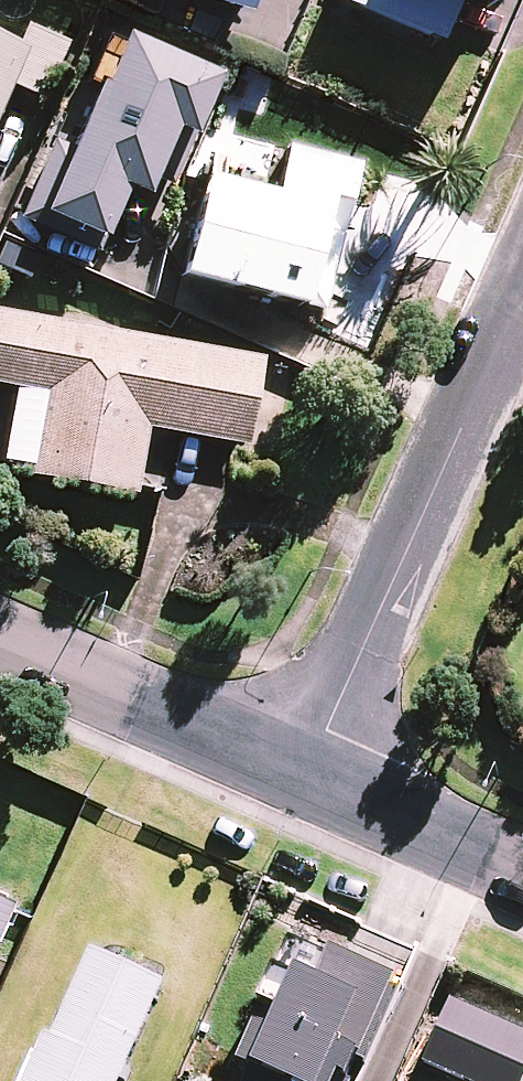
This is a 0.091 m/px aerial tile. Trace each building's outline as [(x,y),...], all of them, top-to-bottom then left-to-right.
[(243,15),(247,0),(192,0),(243,15)] [(341,4),(433,46),(454,0),(343,0),(341,4)] [(484,9),(488,0),(465,0),(484,9)] [(6,82),(42,99),(67,44),(27,26),(22,36),(0,26),(0,94),(6,82)] [(165,191),(181,157),(164,150),(173,130),(190,138),(216,80),(121,36),(40,214),(100,241),(124,189),(142,197),(149,183),(165,191)] [(357,166),(287,148),(275,196),(206,178),(182,275),(321,310),(357,166)] [(0,313),(0,385),(16,388),(2,470),(135,494),(147,428),(246,446),(261,360),(0,313)] [(10,904),(0,900),(0,927),(10,904)] [(93,954),(53,1039),(46,1036),(25,1080),(119,1080),(164,987),(93,954)] [(283,969),(239,1064),(274,1080),(349,1080),(395,984),(333,955),(318,986),(283,969)]
